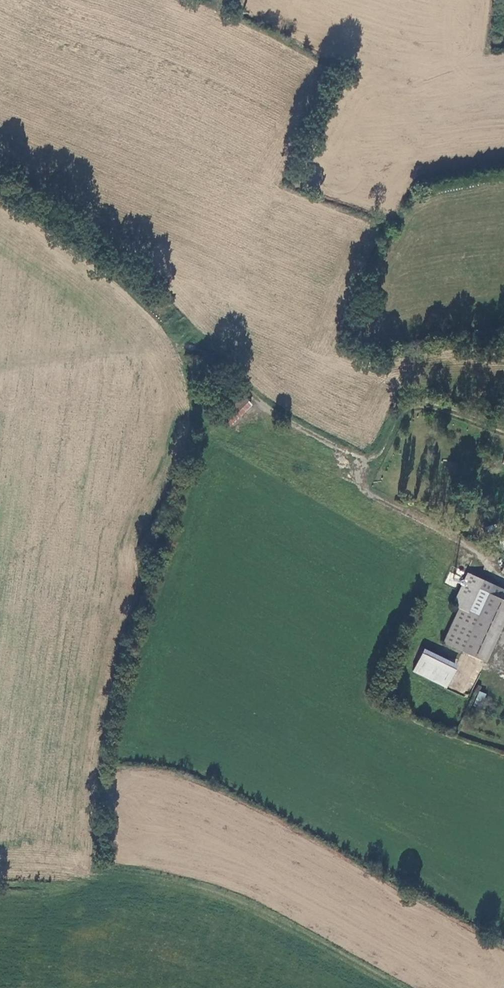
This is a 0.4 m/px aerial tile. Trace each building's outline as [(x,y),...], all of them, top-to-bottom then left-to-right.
[(232,425),(253,405),(244,396),(222,416),(232,425)] [(483,660),(503,615),(503,590),(460,570),(454,583),(460,586),(452,604),(458,607),(442,641),(483,660)] [(412,670),(444,686),(453,669),(420,653),(412,670)] [(472,704),(478,707),(484,694),(478,692),(472,704)]
